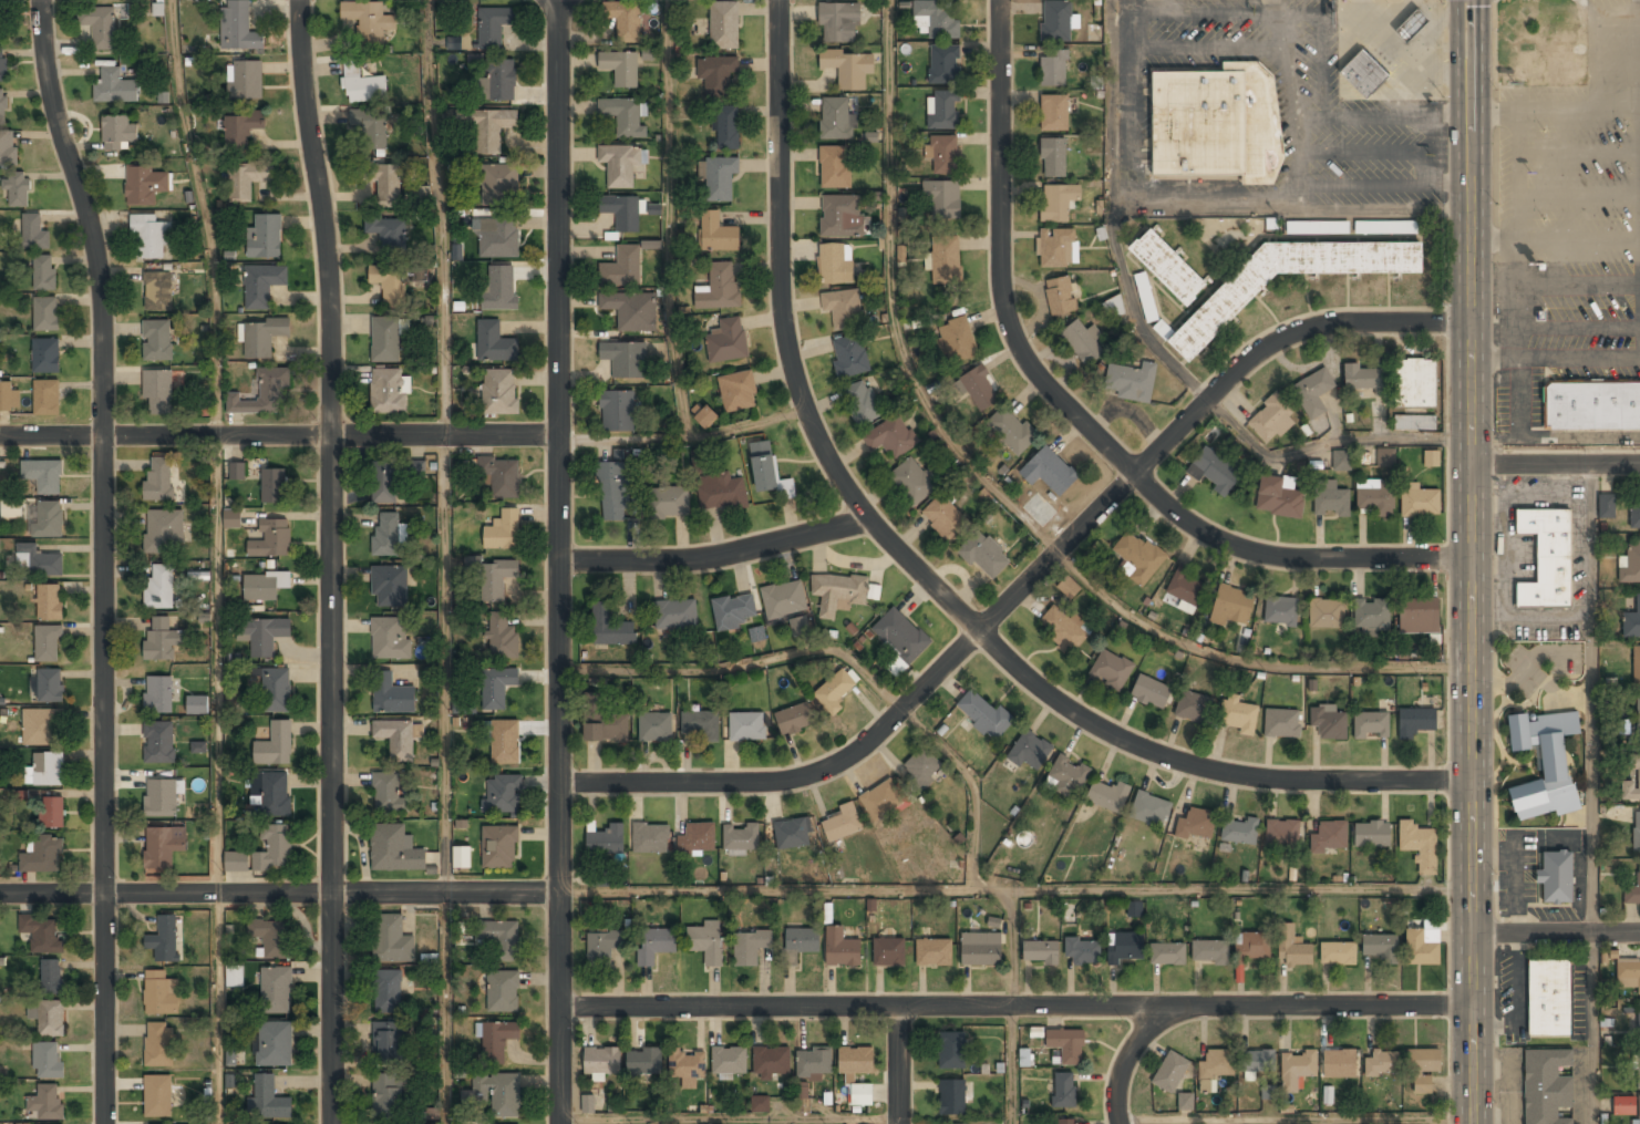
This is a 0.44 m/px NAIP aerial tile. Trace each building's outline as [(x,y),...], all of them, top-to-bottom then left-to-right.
[(249,32),(249,0),(221,0),(221,49),(264,49),(264,32),(249,32)] [(1042,43),(1071,43),(1071,0),(1042,0),(1042,43)] [(383,2),(340,3),(340,22),(357,21),(357,48),(383,48),(383,32),(396,31),(396,16),(383,17),(383,2)] [(639,2),(601,2),(601,19),(617,19),(617,40),(639,40),(639,2)] [(739,49),(739,2),(711,2),(711,49),(739,49)] [(929,40),(959,40),(959,2),(914,2),(914,20),(929,20),(929,40)] [(859,3),(821,3),(821,43),(859,43),(859,3)] [(512,25),(512,8),(478,8),(478,50),(502,50),(502,25),(512,25)] [(115,50),(115,9),(78,9),(78,27),(93,27),(93,50),(115,50)] [(1430,25),(1421,13),(1395,30),(1404,43),(1430,25)] [(447,49),(460,49),(461,37),(448,36),(447,49)] [(930,47),(930,84),(960,84),(960,47),(930,47)] [(1041,86),(1066,86),(1066,50),(1050,50),(1050,56),(1041,56),(1041,86)] [(1363,101),(1390,79),(1364,50),(1338,72),(1363,101)] [(874,75),(874,52),(819,52),(819,70),(838,70),(838,91),(866,91),(866,75),(874,75)] [(638,53),(598,53),(598,71),(613,71),(613,89),(638,89),(638,53)] [(730,74),(739,74),(739,58),(697,58),(698,80),(705,80),(705,99),(730,99),(730,74)] [(345,103),(389,100),(386,78),(360,79),(359,61),(343,62),(345,103)] [(516,101),(516,61),(483,61),(483,101),(516,101)] [(262,62),(227,62),(227,101),(262,101),(262,62)] [(1152,73),(1152,177),(1242,176),(1242,186),(1277,186),(1277,63),(1223,63),(1223,73),(1152,73)] [(102,68),(102,83),(93,83),(93,103),(137,102),(137,81),(121,81),(121,68),(102,68)] [(929,130),(958,130),(958,92),(929,92),(929,130)] [(1041,132),(1069,132),(1069,96),(1041,96),(1041,132)] [(821,141),(853,141),(853,99),(821,99),(821,141)] [(617,138),(640,138),(640,101),(598,101),(598,117),(617,117),(617,138)] [(738,106),(715,107),(715,148),(739,148),(738,106)] [(350,126),(363,126),(363,151),(388,151),(388,110),(350,110),(350,126)] [(501,130),(518,130),(518,111),(456,111),(457,125),(476,125),(476,155),(501,155),(501,130)] [(225,149),(249,149),(249,130),(265,130),(265,114),(225,113),(225,149)] [(128,117),(102,117),(102,153),(124,153),(124,144),(137,144),(137,124),(128,124),(128,117)] [(16,132),(0,132),(0,166),(16,166),(16,132)] [(931,175),(957,175),(957,136),(931,136),(931,175)] [(1042,179),(1066,179),(1066,141),(1042,141),(1042,179)] [(607,164),(607,188),(637,188),(637,146),(598,147),(598,164),(607,164)] [(850,147),(819,147),(819,189),(850,189),(850,147)] [(739,176),(739,157),(699,158),(699,179),(708,179),(708,200),(731,200),(730,176),(739,176)] [(229,202),(251,202),(251,182),(274,182),(274,164),(229,163),(229,202)] [(378,203),(401,203),(401,165),(364,165),(364,182),(378,182),(378,203)] [(518,165),(482,165),(482,203),(518,203),(518,165)] [(126,166),(126,206),(155,206),(155,193),(169,193),(169,173),(152,173),(152,166),(126,166)] [(7,207),(29,207),(29,173),(7,173),(7,207)] [(926,183),(926,221),(960,221),(960,183),(926,183)] [(1081,202),(1081,187),(1042,186),(1041,223),(1069,224),(1070,202),(1081,202)] [(599,196),(599,214),(617,214),(617,237),(639,237),(639,196),(599,196)] [(819,237),(863,237),(863,196),(821,196),(819,237)] [(701,210),(701,250),(741,250),(741,227),(720,227),(720,210),(701,210)] [(22,250),(50,250),(50,230),(40,230),(40,214),(22,214),(22,250)] [(281,214),(257,214),(257,226),(247,226),(247,257),(281,257),(281,214)] [(167,259),(166,223),(156,224),(156,215),(134,215),(135,260),(167,259)] [(380,235),(380,252),(406,254),(406,219),(364,219),(364,235),(380,235)] [(479,258),(518,258),(518,219),(479,219),(479,258)] [(1355,233),(1417,233),(1417,220),(1355,221),(1355,233)] [(1348,221),(1287,221),(1287,234),(1348,234),(1348,221)] [(1185,308),(1207,287),(1151,228),(1128,249),(1185,308)] [(1039,267),(1074,267),(1074,230),(1039,230),(1039,267)] [(932,237),(934,285),(960,283),(959,237),(932,237)] [(1279,274),(1422,274),(1422,244),(1266,244),(1166,341),(1187,363),(1279,274)] [(818,245),(818,285),(852,285),(852,245),(818,245)] [(598,265),(598,286),(641,286),(641,246),(617,246),(617,265),(598,265)] [(33,291),(54,291),(54,256),(33,256),(33,291)] [(739,308),(736,262),(709,264),(710,289),(694,289),(695,309),(739,308)] [(245,265),(245,310),(270,310),(270,286),(288,286),(288,265),(245,265)] [(515,266),(485,266),(485,311),(515,311),(515,266)] [(382,308),(406,308),(406,267),(368,267),(368,285),(382,285),(382,308)] [(1133,275),(1146,323),(1159,319),(1145,271),(1133,275)] [(145,311),(173,311),(173,274),(145,274),(145,311)] [(1076,312),(1071,277),(1045,281),(1051,317),(1076,312)] [(832,311),(834,330),(864,328),(860,290),(821,293),(823,312),(832,311)] [(641,293),(598,293),(598,311),(617,311),(617,333),(641,333),(641,293)] [(1125,314),(1120,295),(1102,300),(1107,319),(1125,314)] [(33,330),(58,330),(58,297),(33,297),(33,330)] [(371,363),(401,363),(401,317),(371,317),(371,363)] [(705,333),(709,362),(749,358),(743,317),(720,320),(721,331),(705,333)] [(938,328),(953,365),(981,354),(966,317),(938,328)] [(1152,327),(1165,341),(1174,332),(1161,319),(1152,327)] [(272,337),(291,337),(290,320),(244,320),(245,360),(272,360),(272,337)] [(499,339),(499,320),(477,320),(477,361),(517,362),(518,339),(499,339)] [(143,362),(171,362),(171,321),(143,321),(143,362)] [(1102,354),(1094,343),(1102,337),(1094,328),(1087,332),(1079,321),(1061,334),(1086,367),(1102,354)] [(838,380),(871,372),(863,333),(831,340),(838,380)] [(59,338),(33,338),(33,372),(59,372),(59,338)] [(611,362),(611,380),(643,380),(643,344),(599,343),(599,362),(611,362)] [(1436,360),(1396,360),(1396,409),(1436,409),(1436,360)] [(1156,364),(1143,363),(1142,370),(1110,365),(1105,395),(1152,402),(1156,364)] [(960,378),(977,413),(1000,402),(983,367),(960,378)] [(1385,391),(1385,368),(1344,368),(1344,391),(1385,391)] [(286,369),(258,369),(258,401),(227,400),(227,413),(285,414),(286,369)] [(370,369),(370,414),(404,414),(404,369),(370,369)] [(1291,388),(1310,422),(1328,413),(1319,398),(1337,388),(1327,369),(1291,388)] [(145,371),(145,415),(173,415),(173,371),(145,371)] [(517,415),(517,371),(482,371),(482,415),(517,415)] [(723,413),(759,408),(753,371),(718,377),(723,413)] [(857,429),(884,416),(866,379),(840,391),(857,429)] [(34,414),(59,414),(59,380),(34,380),(34,414)] [(20,410),(20,389),(16,389),(16,381),(0,381),(0,410),(20,410)] [(1545,382),(1545,432),(1639,431),(1639,381),(1545,382)] [(635,392),(600,392),(600,432),(635,432),(635,392)] [(1247,421),(1268,446),(1299,421),(1278,395),(1247,421)] [(987,425),(1019,457),(1039,439),(1007,406),(987,425)] [(704,429),(716,419),(708,408),(695,417),(704,429)] [(885,446),(893,461),(917,448),(902,415),(862,435),(869,453),(885,446)] [(1396,430),(1436,430),(1436,416),(1396,416),(1396,430)] [(1048,445),(1019,473),(1032,486),(1040,478),(1060,497),(1080,478),(1048,445)] [(1227,497),(1244,472),(1205,446),(1187,472),(1227,497)] [(1396,448),(1377,448),(1377,465),(1395,465),(1396,448)] [(1425,466),(1440,466),(1440,452),(1425,452),(1425,466)] [(1349,454),(1335,453),(1335,471),(1348,471),(1349,454)] [(777,455),(754,455),(754,494),(794,494),(794,481),(777,479),(777,455)] [(173,457),(146,457),(146,502),(173,502),(173,457)] [(491,483),(491,498),(519,498),(519,458),(476,458),(476,483),(491,483)] [(888,479),(917,507),(938,486),(910,458),(888,479)] [(425,460),(403,460),(404,478),(426,477),(425,460)] [(21,461),(21,481),(37,481),(37,495),(61,495),(61,461),(21,461)] [(245,462),(229,462),(230,479),(245,479),(245,462)] [(371,504),(396,504),(396,463),(371,463),(371,504)] [(626,522),(623,463),(598,464),(600,523),(626,522)] [(261,470),(261,504),(285,504),(285,470),(261,470)] [(744,478),(732,479),(731,475),(697,481),(701,513),(749,506),(744,478)] [(1304,493),(1293,492),(1295,479),(1260,476),(1257,513),(1302,518),(1304,493)] [(1316,482),(1316,516),(1350,516),(1350,492),(1335,492),(1335,482),(1316,482)] [(1358,484),(1358,515),(1394,515),(1394,484),(1358,484)] [(1401,516),(1441,516),(1441,489),(1421,489),(1421,484),(1401,484),(1401,516)] [(649,488),(649,517),(689,517),(689,488),(649,488)] [(1614,494),(1598,494),(1598,518),(1614,518),(1614,494)] [(951,544),(971,524),(940,495),(921,516),(951,544)] [(22,500),(1,500),(1,518),(22,518),(22,500)] [(62,536),(62,503),(31,503),(31,536),(62,536)] [(1630,529),(1639,529),(1639,507),(1630,507),(1630,529)] [(241,528),(241,509),(224,509),(224,528),(241,528)] [(497,527),(483,527),(483,549),(518,549),(518,509),(497,509),(497,527)] [(145,511),(145,553),(183,553),(183,511),(145,511)] [(1571,511),(1516,511),(1516,536),(1537,536),(1537,584),(1516,584),(1516,608),(1571,608),(1571,511)] [(401,513),(375,513),(375,556),(401,556),(401,513)] [(289,519),(261,520),(261,543),(248,543),(248,558),(289,558),(289,519)] [(991,584),(1012,561),(979,529),(958,551),(991,584)] [(1118,571),(1144,589),(1166,556),(1127,530),(1113,551),(1126,560),(1118,571)] [(1622,542),(1622,582),(1639,582),(1639,542),(1622,542)] [(37,544),(17,544),(17,567),(28,567),(28,576),(63,576),(63,555),(37,555),(37,544)] [(519,579),(519,561),(482,561),(482,602),(504,602),(504,579),(519,579)] [(146,566),(146,610),(173,610),(173,566),(146,566)] [(372,567),(372,608),(408,608),(408,567),(372,567)] [(1166,595),(1198,609),(1210,584),(1178,568),(1166,595)] [(1081,588),(1067,574),(1056,586),(1070,600),(1081,588)] [(869,580),(813,575),(811,596),(821,597),(819,619),(836,621),(837,604),(867,606),(869,580)] [(244,576),(244,601),(278,601),(278,588),(290,588),(290,576),(244,576)] [(761,588),(765,620),(806,613),(802,581),(761,588)] [(37,585),(37,621),(62,621),(62,585),(37,585)] [(1255,592),(1218,587),(1211,622),(1249,628),(1255,592)] [(753,594),(712,599),(716,632),(745,628),(743,619),(756,617),(753,594)] [(1636,594),(1637,613),(1622,615),(1622,638),(1639,638),(1639,594),(1636,594)] [(1265,625),(1298,627),(1300,599),(1267,597),(1265,625)] [(695,599),(653,604),(656,630),(699,626),(695,599)] [(1401,633),(1440,633),(1440,599),(1401,599),(1401,633)] [(1310,601),(1310,630),(1347,630),(1347,601),(1310,601)] [(1391,633),(1391,601),(1355,601),(1355,633),(1391,633)] [(637,645),(637,622),(610,622),(610,602),(592,602),(592,646),(637,645)] [(871,630),(900,658),(890,668),(899,677),(932,641),(896,606),(871,630)] [(1074,616),(1071,619),(1054,606),(1038,625),(1072,656),(1093,631),(1074,616)] [(519,659),(519,627),(507,627),(507,612),(488,612),(488,658),(519,659)] [(810,632),(806,615),(788,619),(793,637),(810,632)] [(145,661),(174,661),(174,647),(183,647),(183,631),(169,631),(169,617),(152,617),(152,631),(145,631),(145,661)] [(372,659),(410,659),(409,618),(371,619),(372,659)] [(291,619),(237,620),(238,641),(250,641),(250,658),(274,658),(274,637),(291,637),(291,619)] [(747,629),(751,643),(766,639),(763,625),(747,629)] [(35,662),(60,662),(60,627),(35,627),(35,662)] [(1135,666),(1103,649),(1090,676),(1121,692),(1135,666)] [(506,705),(506,685),(518,685),(518,668),(482,668),(482,705),(506,705)] [(832,716),(844,705),(839,700),(858,684),(844,668),(813,694),(832,716)] [(63,669),(37,669),(37,702),(63,702),(63,669)] [(289,670),(264,670),(264,712),(289,712),(289,670)] [(415,713),(415,688),(392,688),(392,671),(373,671),(373,713),(415,713)] [(1131,699),(1164,712),(1173,689),(1139,676),(1131,699)] [(145,677),(145,714),(173,714),(173,677),(145,677)] [(993,743),(1012,725),(974,688),(957,707),(993,743)] [(1175,716),(1205,724),(1211,699),(1182,691),(1175,716)] [(1255,734),(1258,708),(1239,704),(1240,698),(1225,694),(1219,728),(1255,734)] [(187,715),(208,715),(208,697),(187,697),(187,715)] [(782,735),(814,725),(807,702),(774,712),(782,735)] [(1347,740),(1347,714),(1335,714),(1335,708),(1311,708),(1311,729),(1320,729),(1320,740),(1347,740)] [(58,745),(58,710),(23,710),(23,745),(58,745)] [(1400,740),(1416,740),(1416,731),(1436,731),(1436,710),(1400,710),(1400,740)] [(1300,711),(1266,711),(1266,738),(1300,738),(1300,711)] [(718,713),(681,713),(681,735),(701,735),(701,743),(718,743),(718,713)] [(764,740),(764,713),(729,714),(730,740),(764,740)] [(629,714),(584,714),(584,742),(629,742),(629,714)] [(672,714),(639,714),(639,742),(672,742),(672,714)] [(1354,738),(1389,738),(1389,714),(1354,714),(1354,738)] [(1512,753),(1539,751),(1544,784),(1512,787),(1515,819),(1574,813),(1566,736),(1580,735),(1578,714),(1528,719),(1528,715),(1507,718),(1512,753)] [(291,764),(291,721),(271,721),(271,742),(254,742),(254,764),(291,764)] [(175,764),(175,722),(144,722),(144,764),(175,764)] [(372,740),(390,740),(390,763),(413,763),(413,722),(372,722),(372,740)] [(491,722),(491,764),(518,764),(518,722),(491,722)] [(1008,756),(1035,775),(1054,749),(1027,730),(1008,756)] [(191,752),(207,752),(207,742),(191,741),(191,752)] [(900,769),(922,792),(946,769),(924,745),(900,769)] [(33,767),(27,767),(27,786),(63,786),(63,752),(33,752),(33,767)] [(1046,775),(1073,797),(1092,775),(1065,753),(1046,775)] [(1634,755),(1634,783),(1621,783),(1621,802),(1639,801),(1639,755),(1634,755)] [(289,773),(250,773),(250,797),(259,797),(259,817),(289,817),(289,773)] [(373,774),(373,811),(401,811),(401,774),(373,774)] [(485,814),(519,814),(519,776),(485,776),(485,814)] [(907,801),(893,777),(859,797),(874,822),(907,801)] [(1095,778),(1086,802),(1121,815),(1130,792),(1095,778)] [(176,816),(176,781),(145,781),(145,816),(176,816)] [(1165,829),(1173,803),(1138,792),(1131,818),(1165,829)] [(63,797),(42,797),(42,828),(63,828),(63,797)] [(829,844),(864,829),(854,805),(819,818),(829,844)] [(1178,817),(1176,837),(1215,842),(1217,812),(1189,810),(1188,819),(1178,817)] [(774,822),(776,850),(811,847),(807,818),(774,822)] [(1258,845),(1259,821),(1224,819),(1221,844),(1258,845)] [(1300,821),(1267,821),(1267,848),(1300,848),(1300,821)] [(1437,831),(1414,831),(1415,821),(1400,821),(1400,853),(1417,853),(1417,877),(1436,877),(1437,831)] [(623,826),(597,826),(597,823),(586,823),(587,856),(623,855),(623,826)] [(1348,823),(1319,823),(1319,835),(1310,835),(1310,853),(1348,853),(1348,823)] [(1354,823),(1354,848),(1391,848),(1391,823),(1354,823)] [(632,855),(668,855),(668,824),(632,824),(632,855)] [(687,836),(678,836),(678,853),(714,853),(714,824),(687,824),(687,836)] [(291,825),(262,826),(262,853),(252,854),(252,872),(291,870),(291,825)] [(426,870),(425,850),(413,852),(412,836),(406,836),(406,825),(370,826),(371,872),(426,870)] [(759,825),(723,825),(723,852),(759,852),(759,825)] [(482,868),(516,869),(517,827),(483,826),(482,868)] [(184,852),(184,828),(146,828),(145,869),(173,869),(173,852),(184,852)] [(61,836),(34,836),(34,854),(20,854),(20,873),(60,873),(61,836)] [(471,847),(453,847),(453,869),(471,869),(471,847)] [(1572,854),(1543,854),(1543,872),(1537,873),(1537,885),(1543,885),(1543,905),(1572,905),(1572,854)] [(246,856),(229,855),(228,869),(245,869),(246,856)] [(1638,866),(1638,888),(1624,888),(1624,904),(1639,904),(1639,866),(1638,866)] [(1144,902),(1128,901),(1127,918),(1143,919),(1144,902)] [(158,936),(145,936),(145,950),(155,950),(155,962),(178,962),(177,916),(157,916),(158,936)] [(373,916),(373,962),(414,962),(414,938),(403,938),(403,916),(373,916)] [(64,939),(56,939),(56,918),(20,917),(19,935),(32,935),(31,955),(63,955),(64,939)] [(288,921),(247,921),(247,939),(262,939),(262,960),(288,960),(288,921)] [(496,943),(496,961),(518,961),(519,922),(479,921),(479,942),(496,943)] [(723,921),(704,921),(704,928),(687,928),(687,952),(704,952),(704,967),(722,967),(723,921)] [(1440,922),(1426,922),(1426,930),(1406,930),(1406,965),(1440,965),(1440,922)] [(1312,945),(1296,945),(1296,925),(1279,925),(1279,966),(1312,966),(1312,945)] [(860,966),(860,940),(844,940),(844,927),(827,927),(827,966),(860,966)] [(785,930),(785,953),(819,952),(819,929),(785,930)] [(674,930),(639,930),(639,967),(656,967),(656,953),(674,953),(674,930)] [(757,950),(772,950),(772,932),(734,932),(734,968),(759,968),(757,950)] [(620,948),(620,934),(587,934),(587,965),(610,965),(610,948),(620,948)] [(962,934),(962,965),(1001,965),(1001,934),(962,934)] [(1143,961),(1143,934),(1108,934),(1108,961),(1143,961)] [(1236,935),(1236,960),(1270,960),(1270,935),(1236,935)] [(1363,957),(1382,957),(1382,966),(1399,966),(1399,936),(1363,936),(1363,957)] [(905,938),(874,938),(874,965),(905,965),(905,938)] [(951,938),(917,938),(917,965),(951,965),(951,938)] [(1101,939),(1065,939),(1065,962),(1101,962),(1101,939)] [(1023,942),(1023,963),(1058,963),(1058,942),(1023,942)] [(1192,942),(1192,965),(1228,965),(1228,942),(1192,942)] [(1186,945),(1152,945),(1152,965),(1186,965),(1186,945)] [(1321,945),(1321,966),(1357,966),(1357,945),(1321,945)] [(40,996),(61,996),(61,961),(40,961),(40,996)] [(1570,961),(1528,961),(1528,1038),(1570,1038),(1570,961)] [(1639,996),(1639,962),(1617,962),(1617,989),(1638,989),(1638,996),(1639,996)] [(243,965),(226,965),(226,986),(243,986),(243,965)] [(291,969),(261,969),(261,1014),(291,1014),(291,969)] [(166,971),(145,971),(145,1014),(178,1014),(178,981),(166,981),(166,971)] [(402,971),(374,971),(374,1013),(402,1013),(402,971)] [(486,972),(486,1008),(518,1008),(518,972),(486,972)] [(63,1001),(38,1001),(38,1007),(29,1007),(29,1019),(39,1019),(39,1037),(63,1037),(63,1001)] [(173,1066),(173,1022),(145,1022),(145,1066),(173,1066)] [(257,1068),(291,1068),(291,1022),(257,1022),(257,1068)] [(373,1022),(373,1062),(403,1062),(403,1022),(373,1022)] [(479,1065),(506,1065),(506,1040),(519,1040),(519,1022),(479,1022),(479,1065)] [(1046,1050),(1060,1050),(1060,1065),(1084,1065),(1084,1030),(1046,1030),(1046,1050)] [(966,1031),(939,1031),(939,1069),(966,1069),(966,1031)] [(33,1043),(33,1077),(61,1077),(61,1043),(33,1043)] [(582,1048),(582,1074),(622,1074),(622,1048),(582,1048)] [(711,1048),(711,1075),(746,1075),(746,1048),(711,1048)] [(753,1048),(753,1076),(790,1076),(790,1048),(753,1048)] [(873,1048),(839,1048),(839,1079),(853,1079),(853,1074),(873,1074),(873,1048)] [(226,1065),(236,1065),(236,1050),(226,1049),(226,1065)] [(1020,1065),(1033,1065),(1033,1049),(1020,1049),(1020,1065)] [(664,1050),(626,1050),(626,1074),(664,1074),(664,1050)] [(832,1050),(796,1050),(796,1076),(832,1076),(832,1050)] [(1416,1089),(1427,1089),(1427,1073),(1442,1073),(1442,1050),(1409,1050),(1409,1074),(1416,1074),(1416,1089)] [(1192,1063),(1170,1051),(1152,1083),(1172,1095),(1192,1063)] [(1199,1062),(1199,1093),(1211,1093),(1211,1077),(1234,1077),(1234,1051),(1207,1051),(1207,1062),(1199,1062)] [(1242,1051),(1242,1074),(1276,1074),(1276,1051),(1242,1051)] [(1357,1051),(1324,1051),(1324,1080),(1357,1080),(1357,1051)] [(1572,1117),(1561,1117),(1561,1110),(1574,1110),(1574,1077),(1560,1077),(1560,1069),(1574,1069),(1572,1051),(1524,1051),(1525,1123),(1572,1123),(1572,1117)] [(704,1079),(704,1052),(669,1052),(669,1079),(682,1079),(682,1090),(695,1090),(695,1079),(704,1079)] [(1318,1053),(1282,1053),(1282,1094),(1298,1094),(1298,1079),(1318,1079),(1318,1053)] [(1399,1076),(1399,1053),(1365,1053),(1365,1076),(1399,1076)] [(1053,1107),(1075,1107),(1075,1073),(1053,1073),(1053,1107)] [(255,1099),(248,1099),(248,1118),(292,1118),(292,1099),(276,1099),(275,1074),(255,1074),(255,1099)] [(373,1117),(401,1117),(401,1074),(373,1074),(373,1117)] [(519,1074),(474,1074),(474,1095),(489,1095),(489,1118),(519,1118),(519,1074)] [(145,1117),(172,1117),(172,1075),(145,1075),(145,1117)] [(808,1081),(795,1082),(796,1113),(809,1112),(808,1081)] [(939,1081),(939,1116),(966,1116),(966,1081),(939,1081)] [(63,1084),(39,1084),(39,1096),(28,1096),(28,1120),(63,1120),(63,1084)] [(853,1105),(871,1105),(871,1085),(853,1085),(853,1105)] [(594,1113),(594,1095),(582,1095),(582,1113),(594,1113)] [(1613,1115),(1636,1114),(1635,1095),(1613,1096),(1613,1115)] [(1193,1110),(1193,1096),(1179,1096),(1179,1110),(1193,1110)] [(754,1112),(767,1112),(767,1100),(754,1100),(754,1112)]
